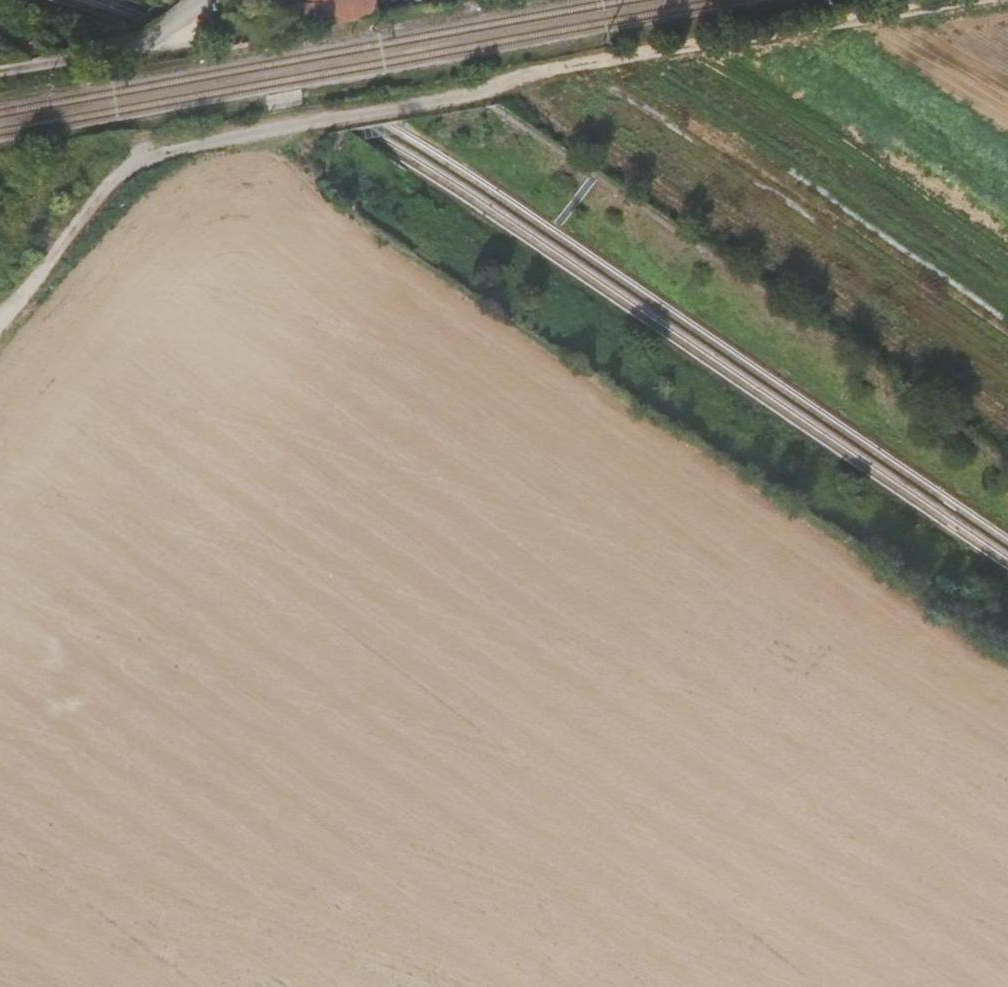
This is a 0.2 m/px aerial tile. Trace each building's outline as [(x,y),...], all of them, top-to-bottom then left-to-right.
[(262,9),(267,0),(251,0),(262,9)] [(318,21),(380,10),(377,0),(311,0),(316,3),(286,4),(286,18),(317,17),(318,21)]
